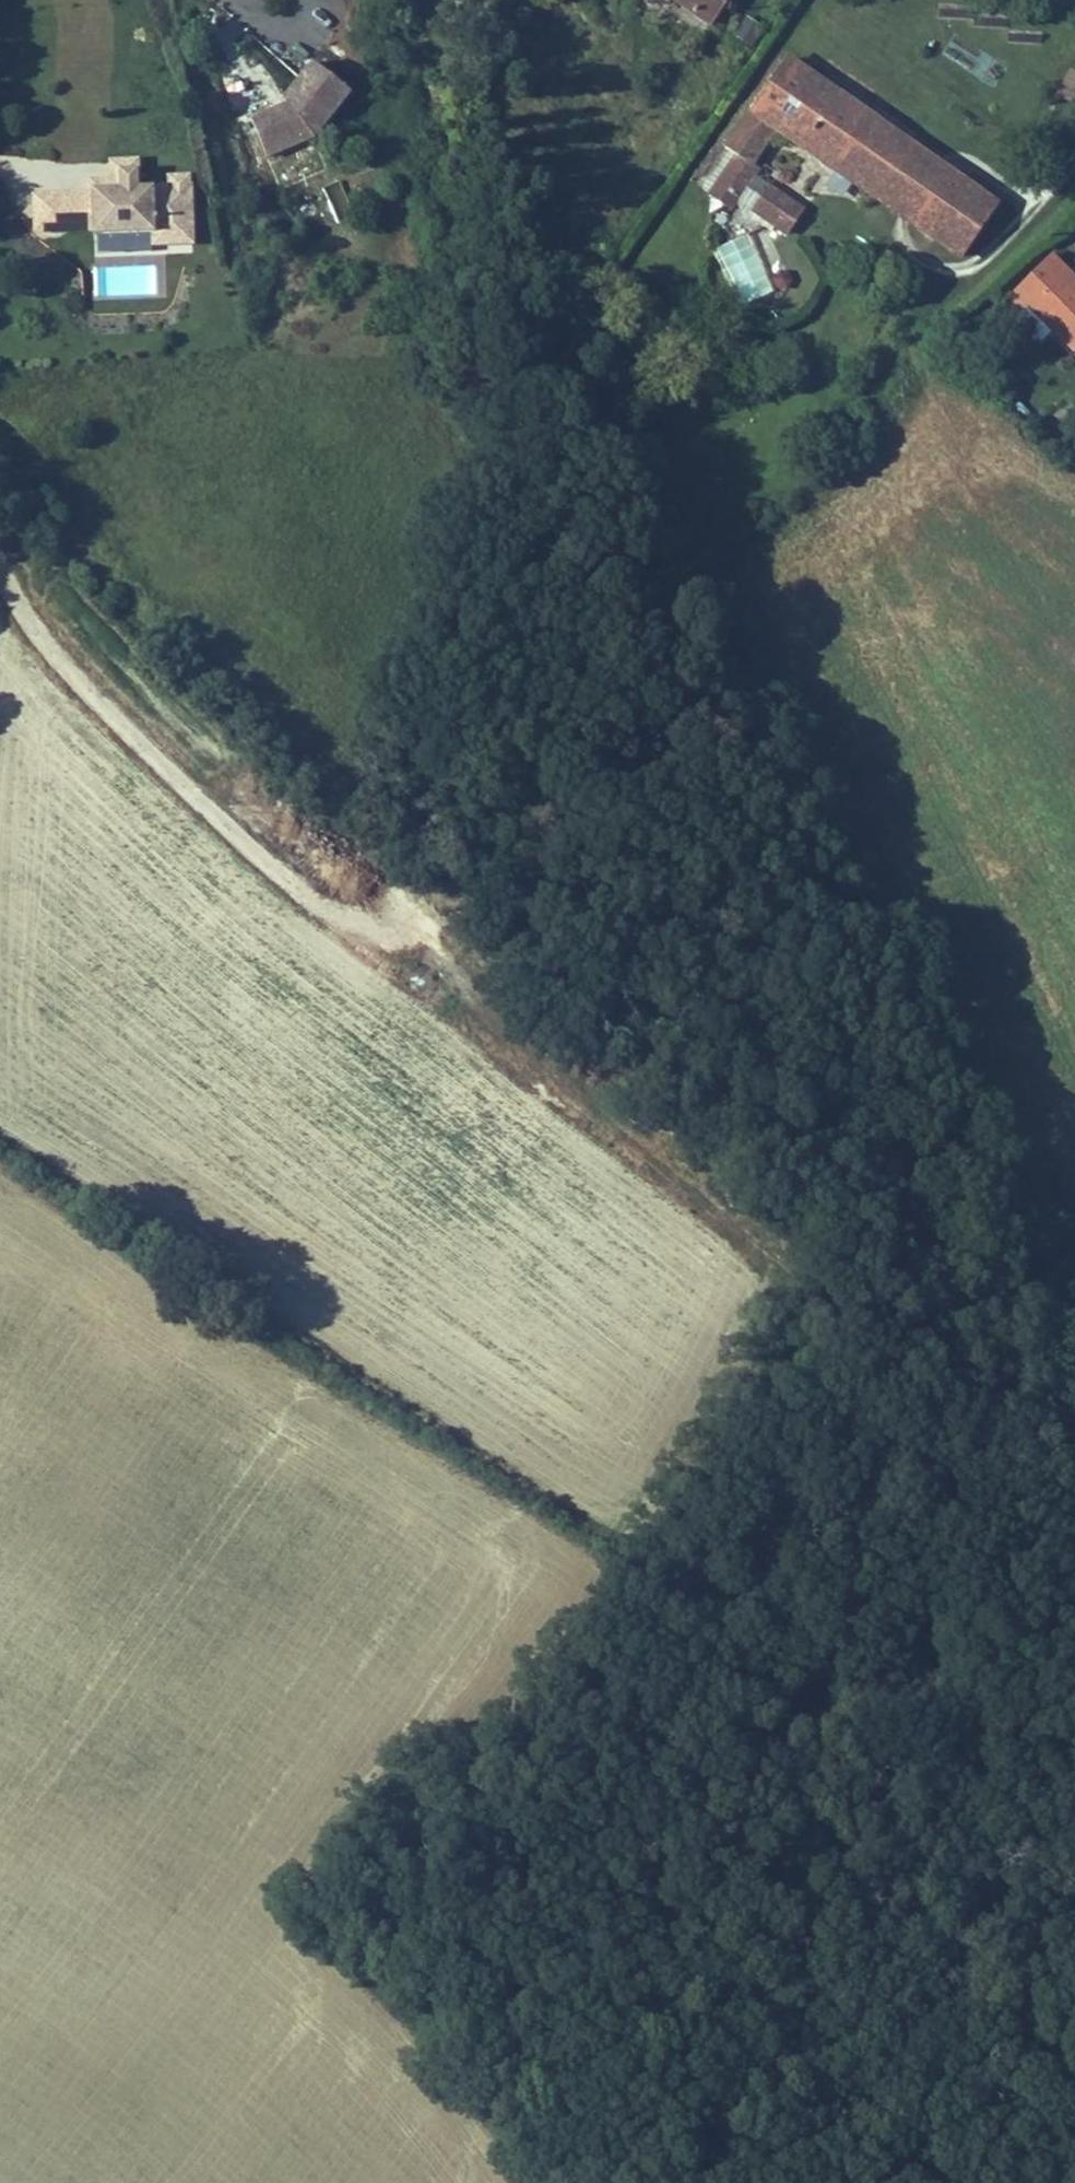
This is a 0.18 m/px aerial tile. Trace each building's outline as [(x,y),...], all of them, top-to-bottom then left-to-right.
[(710,21),(725,0),(680,0),(710,21)] [(742,14),(730,39),(752,51),(765,26),(742,14)] [(751,108),(842,172),(880,119),(789,54),(751,108)] [(318,135),(357,92),(323,60),(288,95),(291,102),(257,113),(270,151),(318,135)] [(177,110),(165,110),(165,119),(177,118),(177,110)] [(880,119),(842,172),(958,254),(996,201),(880,119)] [(91,189),(69,189),(70,232),(152,230),(152,245),(198,243),(195,171),(166,172),(167,183),(157,183),(157,181),(142,181),(142,155),(111,156),(111,175),(91,175),(91,189)] [(343,180),(324,186),(335,223),(355,217),(343,180)] [(722,244),(736,303),(768,296),(755,236),(722,244)] [(1071,348),(1074,344),(1074,284),(1072,281),(1074,278),(1074,271),(1052,249),(1006,295),(1042,331),(1048,325),(1071,348)]
